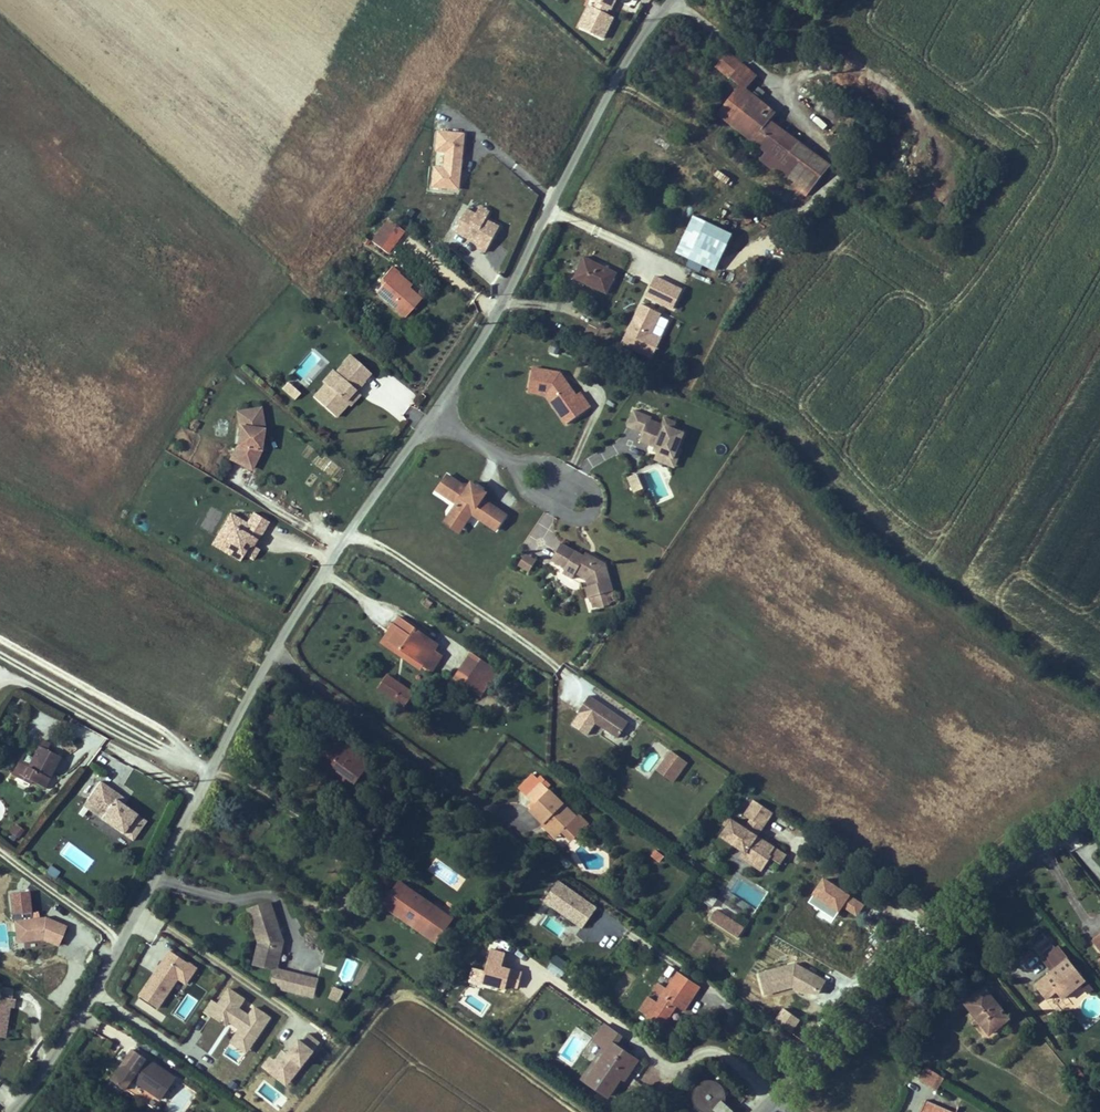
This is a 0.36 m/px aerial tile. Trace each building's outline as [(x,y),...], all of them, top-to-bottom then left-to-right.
[(604,40),(614,18),(607,15),(610,10),(616,13),(618,7),(615,6),(617,0),(589,0),(595,3),(593,8),(587,5),(576,27),(604,40)] [(757,75),(726,52),(714,69),(739,88),(717,117),(766,153),(760,161),(778,174),(801,144),(770,121),(776,113),(761,102),(767,94),(758,88),(753,95),(746,90),(757,75)] [(460,191),(465,134),(438,131),(436,154),(445,154),(444,168),(433,167),(431,189),(460,191)] [(831,166),(801,144),(778,174),(808,197),(831,166)] [(704,163),(700,169),(713,176),(716,170),(704,163)] [(476,215),(465,209),(453,232),(479,246),(477,249),(486,254),(500,227),(487,220),(491,213),(480,208),(476,215)] [(715,272),(732,235),(693,216),(675,253),(715,272)] [(370,241),(388,254),(405,232),(386,219),(370,241)] [(607,295),(617,274),(584,258),(573,279),(607,295)] [(385,283),(376,294),(404,319),(422,298),(411,288),(408,292),(402,287),(405,284),(397,277),(400,274),(400,273),(392,267),(382,280),(385,283)] [(413,286),(400,274),(397,277),(405,284),(402,287),(408,292),(411,288),(413,286)] [(645,298),(673,311),(683,290),(655,277),(645,298)] [(621,345),(652,360),(662,339),(652,334),(661,315),(640,305),(621,345)] [(561,350),(552,346),(548,354),(557,358),(561,350)] [(345,366),(352,358),(349,355),(342,363),(342,364),(345,366)] [(364,382),(371,374),(352,358),(345,366),(342,364),(334,373),(336,375),(327,385),(325,383),(313,397),(336,418),(349,405),(346,402),(355,392),(352,389),(357,385),(360,388),(365,383),(364,382)] [(581,392),(577,394),(561,372),(533,367),(528,394),(545,396),(565,425),(592,407),(581,392)] [(336,375),(334,373),(332,371),(322,381),(325,383),(327,385),(336,375)] [(301,394),(288,382),(281,389),(294,401),(301,394)] [(346,402),(349,405),(351,407),(360,397),(356,393),(355,392),(346,402)] [(252,472),(262,453),(265,429),(262,408),(236,412),(238,429),(236,445),(228,460),(252,472)] [(679,449),(685,433),(674,429),(677,423),(665,418),(662,425),(661,428),(650,423),(651,421),(652,418),(634,410),(627,427),(643,433),(640,442),(649,445),(650,443),(657,446),(656,448),(654,451),(657,453),(674,459),(679,449)] [(675,469),(682,450),(679,449),(674,459),(657,453),(654,460),(675,469)] [(637,474),(626,478),(633,494),(644,490),(637,474)] [(435,492),(455,505),(442,523),(460,535),(472,517),(496,533),(508,516),(484,500),(488,495),(470,482),(466,488),(447,475),(435,492)] [(240,563),(244,556),(253,562),(260,550),(255,547),(270,523),(253,513),(247,523),(230,513),(211,545),(240,563)] [(613,591),(606,564),(594,558),(592,561),(584,556),(562,543),(552,561),(566,569),(568,565),(577,570),(575,573),(586,580),(588,587),(586,588),(589,598),(594,597),(607,593),(613,591)] [(529,573),(537,560),(525,554),(517,567),(529,573)] [(577,570),(568,565),(566,569),(563,573),(588,587),(586,580),(575,573),(577,570)] [(419,587),(415,592),(421,596),(425,591),(419,587)] [(611,605),(607,593),(594,597),(598,609),(611,605)] [(440,646),(397,617),(390,628),(391,629),(395,631),(387,643),(423,668),(432,674),(443,657),(435,652),(440,646)] [(421,671),(423,668),(387,643),(395,631),(391,629),(381,644),(421,671)] [(480,698),(497,671),(471,653),(453,680),(480,698)] [(379,689),(396,700),(404,687),(388,676),(379,689)] [(404,687),(396,700),(406,707),(414,694),(404,687)] [(617,739),(628,722),(589,696),(578,713),(617,739)] [(344,772),(361,752),(327,725),(307,749),(317,758),(321,754),(344,772)] [(44,737),(38,747),(27,767),(22,777),(29,781),(44,789),(61,759),(46,751),(52,741),(44,737)] [(687,763),(670,751),(656,770),(673,783),(687,763)] [(321,754),(317,758),(340,777),(344,772),(321,754)] [(27,784),(29,781),(22,777),(27,767),(20,763),(13,776),(27,784)] [(535,806),(549,791),(547,789),(551,786),(540,776),(537,779),(532,774),(518,789),(535,806)] [(385,798),(392,790),(381,781),(374,789),(385,798)] [(138,817),(123,806),(127,801),(100,783),(88,800),(98,807),(92,815),(124,837),(138,817)] [(580,815),(577,817),(550,790),(549,791),(535,806),(528,813),(544,828),(547,825),(558,836),(561,834),(571,843),(589,824),(580,815)] [(98,807),(88,800),(82,808),(92,815),(98,807)] [(773,813),(755,801),(745,816),(752,821),(746,830),(728,818),(722,826),(726,829),(719,838),(738,851),(739,849),(745,853),(741,860),(760,873),(770,858),(769,857),(774,849),(757,837),(753,835),(759,826),(763,828),(773,813)] [(146,823),(138,817),(124,837),(132,843),(146,823)] [(25,832),(15,824),(7,835),(17,843),(25,832)] [(547,825),(544,828),(555,839),(558,836),(547,825)] [(757,837),(763,828),(759,826),(753,835),(757,837)] [(787,857),(774,849),(769,857),(770,858),(781,865),(787,857)] [(45,876),(56,881),(59,871),(48,866),(45,876)] [(851,899),(823,881),(812,898),(840,916),(844,909),(857,917),(865,906),(852,897),(851,899)] [(444,933),(454,919),(400,882),(383,908),(435,944),(440,938),(445,942),(449,936),(444,933)] [(597,908),(559,882),(544,903),(582,929),(597,908)] [(712,908),(717,900),(709,895),(704,903),(712,908)] [(272,903),(247,910),(256,939),(260,938),(262,943),(258,958),(280,963),(285,942),(272,903)] [(743,929),(716,911),(709,920),(737,939),(743,929)] [(67,927),(46,918),(32,920),(31,913),(12,915),(15,944),(44,941),(58,947),(67,927)] [(1035,931),(1026,939),(1034,949),(1043,941),(1035,931)] [(260,938),(256,939),(258,943),(252,965),(272,970),(278,971),(279,969),(280,963),(258,958),(262,943),(260,938)] [(1047,1002),(1064,989),(1069,996),(1082,986),(1089,995),(1094,991),(1059,947),(1042,961),(1051,973),(1035,986),(1047,1002)] [(159,966),(138,997),(159,1011),(178,982),(186,987),(198,969),(189,963),(188,965),(167,951),(158,965),(159,966)] [(506,955),(492,951),(482,984),(507,991),(508,987),(518,990),(523,974),(502,968),(506,955)] [(561,979),(570,967),(556,957),(547,969),(561,979)] [(759,974),(765,996),(791,989),(814,1002),(826,981),(794,964),(759,974)] [(315,999),(320,979),(279,969),(278,971),(272,970),(269,979),(272,980),(271,986),(280,988),(280,991),(315,999)] [(647,1017),(643,1022),(661,1034),(678,1009),(685,1014),(702,989),(677,973),(666,989),(657,1002),(647,1017)] [(649,998),(657,1002),(666,989),(658,984),(649,998)] [(332,987),(327,999),(339,1004),(344,991),(332,987)] [(12,1000),(13,990),(0,988),(0,998),(12,1000)] [(985,988),(967,1002),(992,1034),(1010,1020),(985,988)] [(230,1043),(247,1055),(272,1019),(254,1007),(248,1016),(239,1010),(246,1000),(229,989),(217,1005),(211,1001),(203,1012),(227,1028),(228,1027),(237,1033),(230,1043)] [(1058,1015),(1074,1002),(1069,996),(1064,989),(1047,1002),(1058,1015)] [(647,1017),(657,1002),(649,998),(648,997),(638,1011),(647,1017)] [(10,1009),(14,1009),(15,1000),(12,1000),(0,998),(0,1038),(6,1039),(10,1009)] [(992,1034),(967,1002),(963,1005),(989,1037),(992,1034)] [(783,1010),(774,1023),(792,1035),(801,1022),(783,1010)] [(604,1025),(592,1043),(603,1050),(581,1082),(609,1101),(623,1080),(626,1082),(638,1063),(617,1048),(623,1038),(604,1025)] [(286,1087),(314,1054),(313,1053),(321,1044),(308,1033),(300,1042),(299,1041),(286,1055),(282,1052),(274,1061),(270,1058),(262,1068),(286,1087)] [(126,1091),(132,1082),(161,1102),(176,1078),(157,1065),(155,1067),(146,1061),(148,1058),(133,1048),(127,1057),(132,1061),(127,1067),(121,1067),(111,1081),(126,1091)] [(127,1057),(121,1067),(127,1067),(132,1061),(127,1057)] [(946,1080),(926,1068),(919,1080),(938,1092),(946,1080)] [(726,1105),(726,1104),(727,1099),(726,1094),(724,1089),(720,1085),(716,1083),(711,1082),(706,1082),(701,1084),(697,1087),(694,1092),(693,1097),(693,1102),(694,1107),(697,1111),(699,1111),(733,1111),(726,1105)] [(266,1085),(262,1093),(275,1099),(278,1090),(266,1085)] [(926,1102),(921,1111),(949,1111),(926,1102)]
